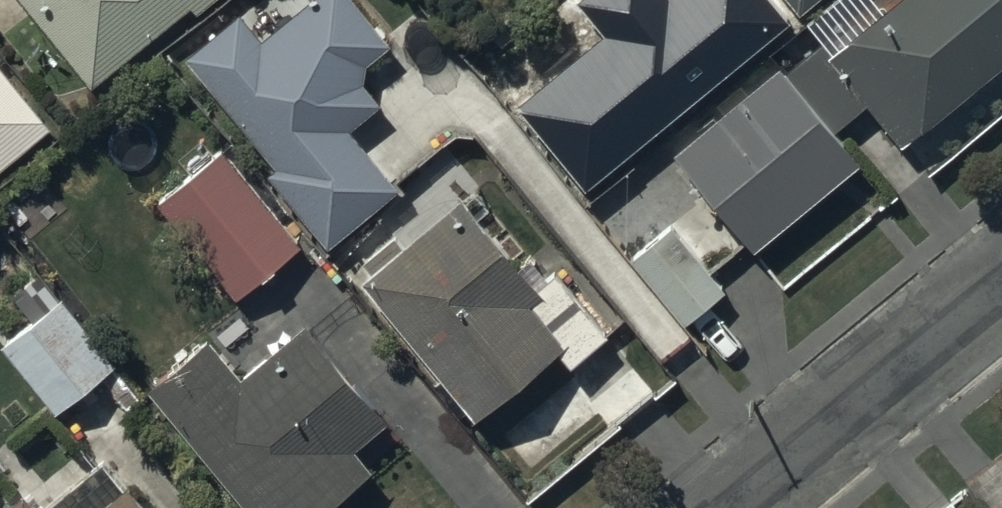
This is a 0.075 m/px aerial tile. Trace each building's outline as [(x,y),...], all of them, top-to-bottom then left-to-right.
[(91,79),(190,0),(198,9),(209,0),(27,0),(91,79)] [(188,51),(279,162),(270,170),(329,241),(396,186),(347,126),(378,101),(361,80),(363,60),(387,40),(354,0),(309,0),(263,38),(242,13),(188,51)] [(624,27),(658,0),(602,0),(624,27)] [(676,148),(756,245),(862,157),(837,127),(868,101),(897,137),(917,120),(922,126),(1001,60),(1001,0),(897,0),(835,51),(827,40),(793,69),(786,61),(676,148)] [(50,124),(0,63),(0,165),(50,124)] [(236,293),(295,242),(220,149),(158,203),(236,293)] [(525,265),(462,192),(403,241),(396,233),(366,258),(372,266),(362,275),(475,412),(556,345),(569,362),(612,326),(546,247),(525,265)] [(725,287),(671,223),(630,258),(684,322),(725,287)] [(111,361),(58,297),(4,342),(56,405),(111,361)] [(209,331),(148,383),(255,507),(314,507),(369,461),(352,441),(385,413),(307,323),(245,376),(209,331)] [(0,507),(151,507),(107,454),(42,506),(25,485),(0,507)]
